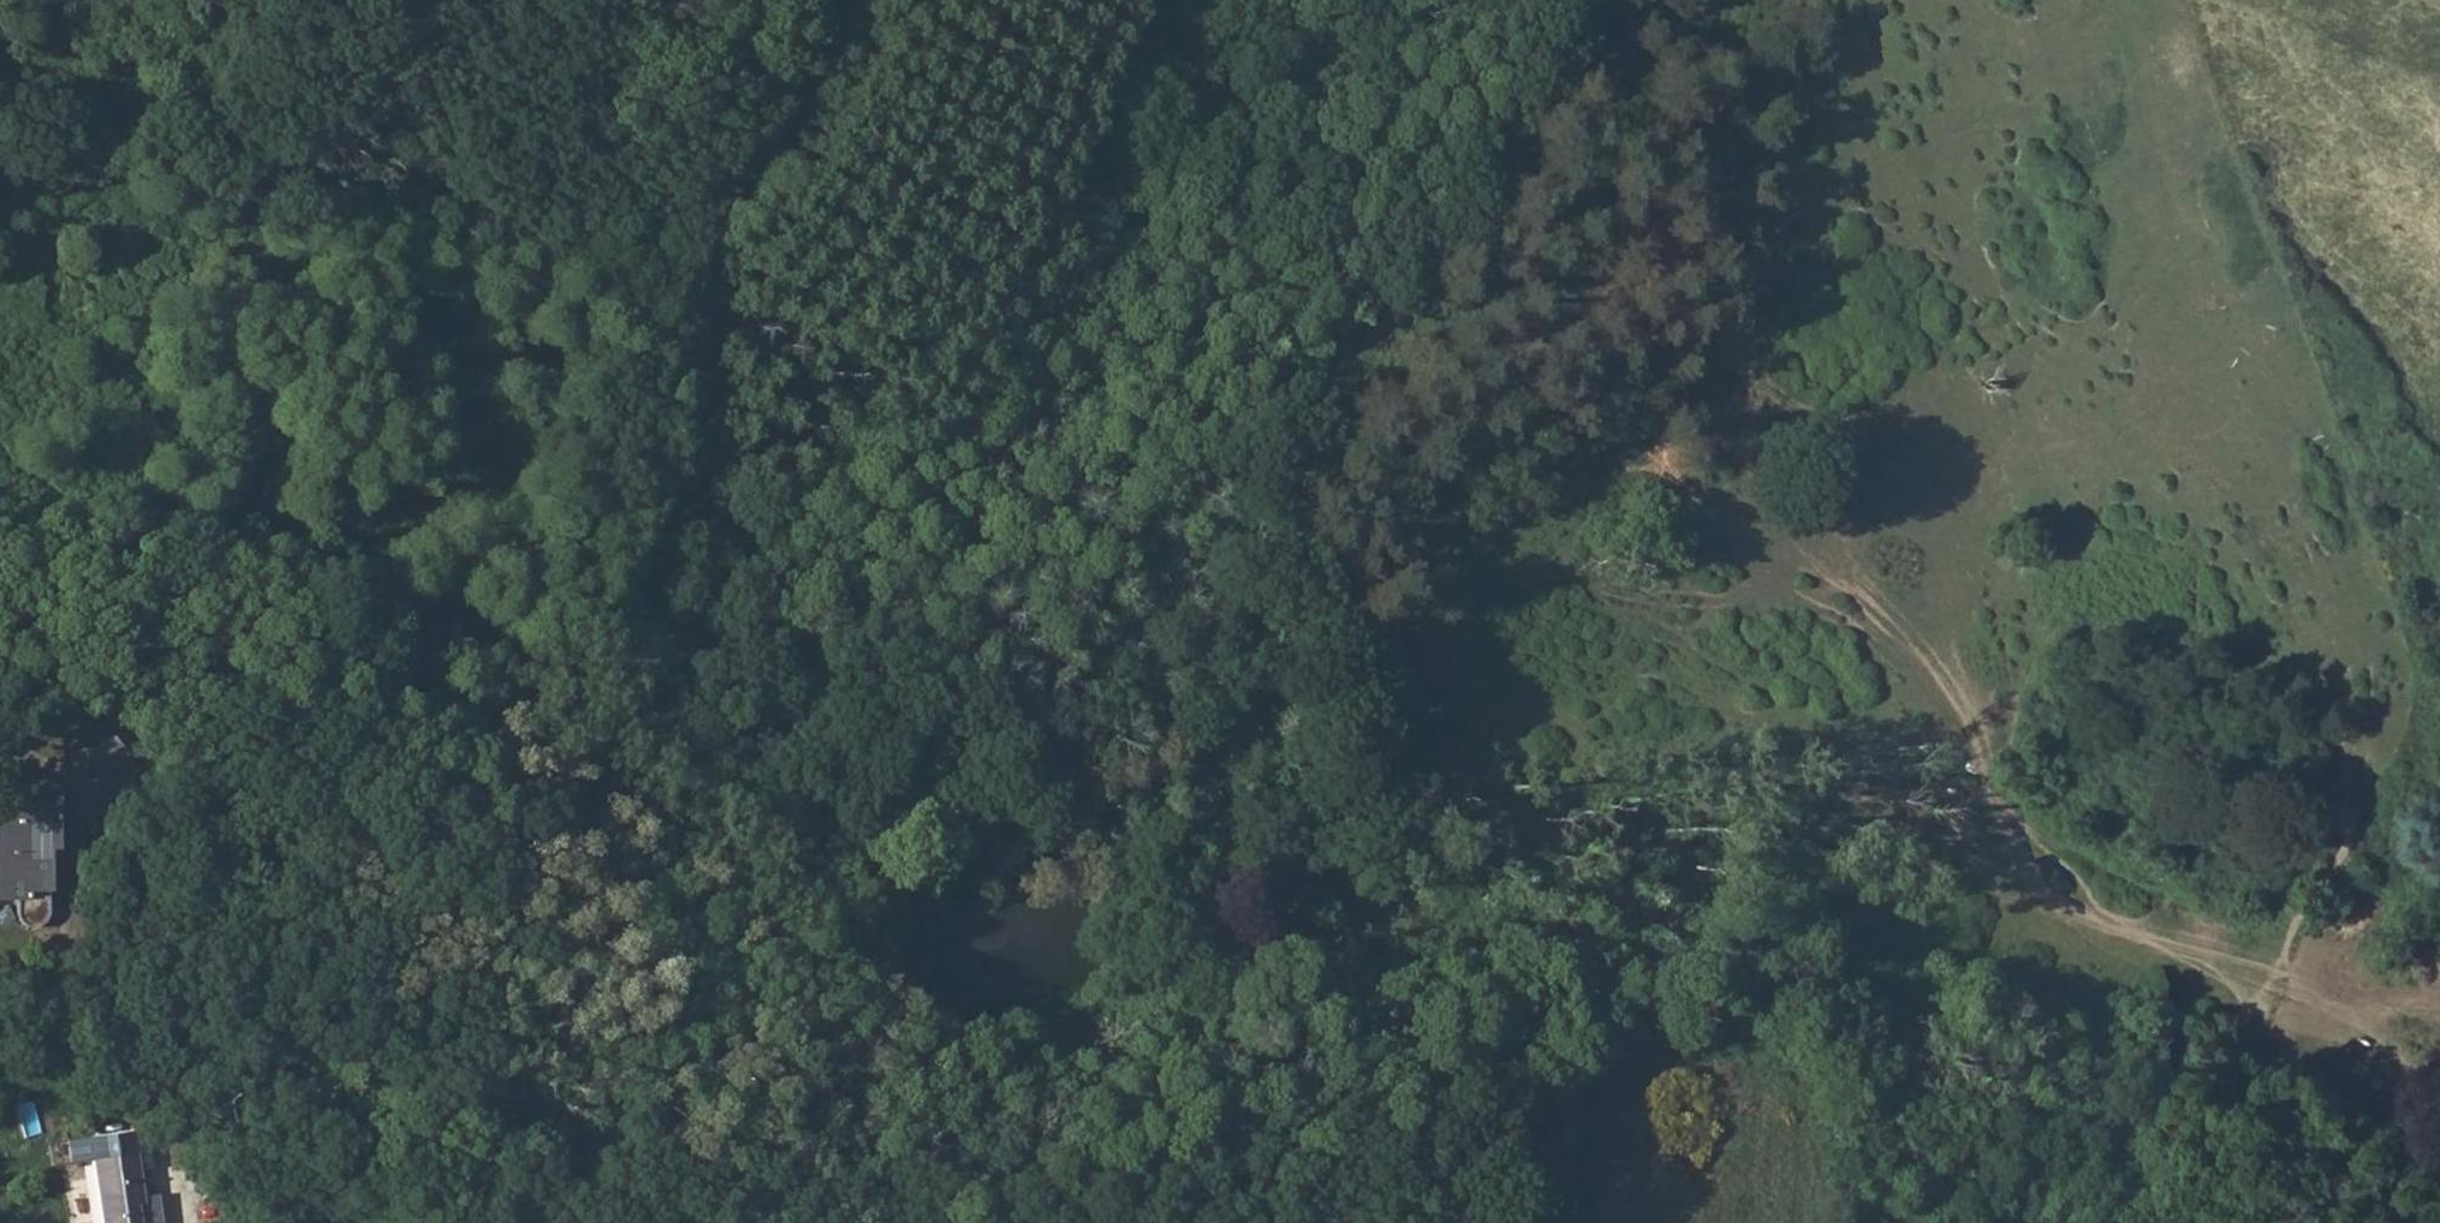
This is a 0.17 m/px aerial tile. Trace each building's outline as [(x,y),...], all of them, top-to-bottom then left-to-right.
[(6,824),(6,885),(37,885),(37,894),(37,905),(25,905),(25,914),(26,918),(27,922),(31,927),(34,929),(40,931),(44,930),(50,928),(53,925),(56,921),(57,915),(57,895),(59,895),(59,853),(66,853),(65,789),(15,789),(14,824),(6,824)] [(37,885),(6,885),(6,905),(25,905),(37,905),(37,894),(37,885)] [(108,1128),(111,1152),(105,1152),(108,1172),(114,1213),(116,1222),(174,1222),(173,1216),(149,1219),(146,1196),(160,1194),(150,1123),(108,1128)] [(88,1154),(105,1152),(111,1152),(108,1128),(85,1131),(88,1154)] [(114,1213),(108,1172),(84,1175),(91,1217),(114,1213)]
